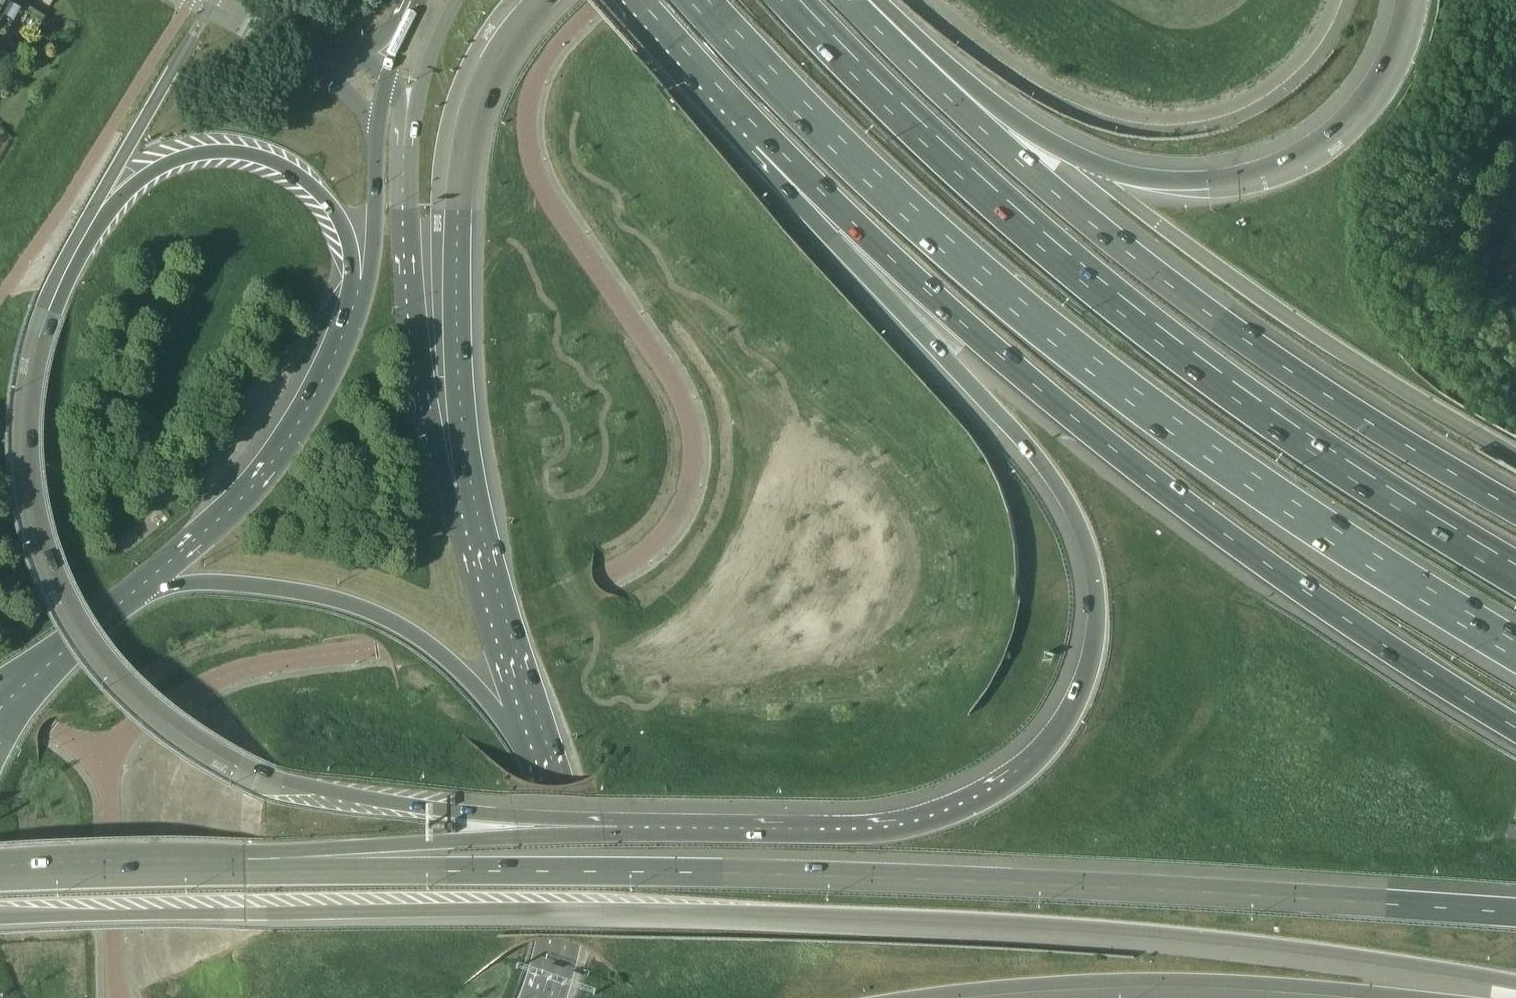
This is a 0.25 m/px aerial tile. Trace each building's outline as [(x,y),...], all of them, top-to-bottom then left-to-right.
[(17,7),(3,0),(0,0),(0,38),(17,7)]
